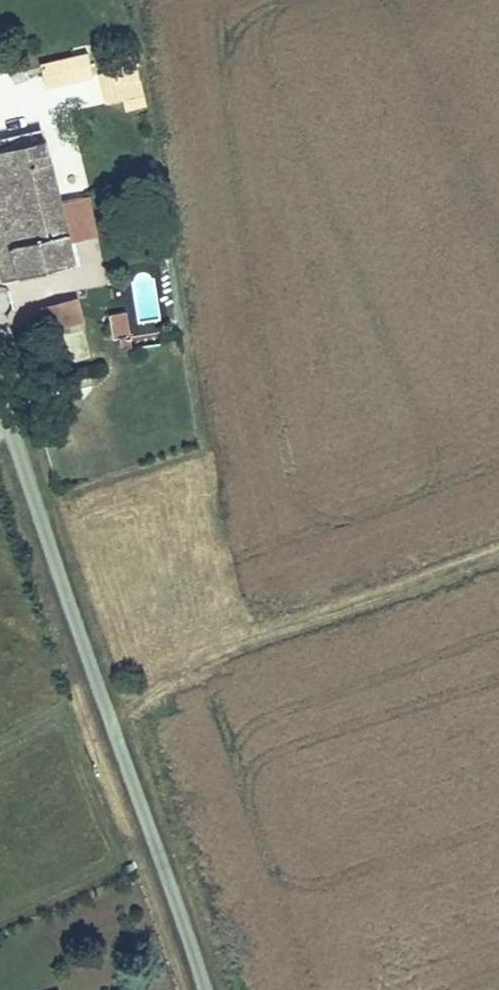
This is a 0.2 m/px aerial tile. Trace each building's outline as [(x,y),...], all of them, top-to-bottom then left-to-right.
[(84,51),(37,63),(43,85),(91,73),(84,51)] [(135,62),(97,72),(105,102),(143,93),(135,62)] [(58,197),(42,138),(0,149),(0,213),(58,197)] [(0,213),(0,257),(6,278),(74,259),(58,197),(0,213)] [(112,334),(135,330),(130,302),(108,305),(112,334)] [(82,325),(75,304),(42,313),(48,335),(82,325)]
